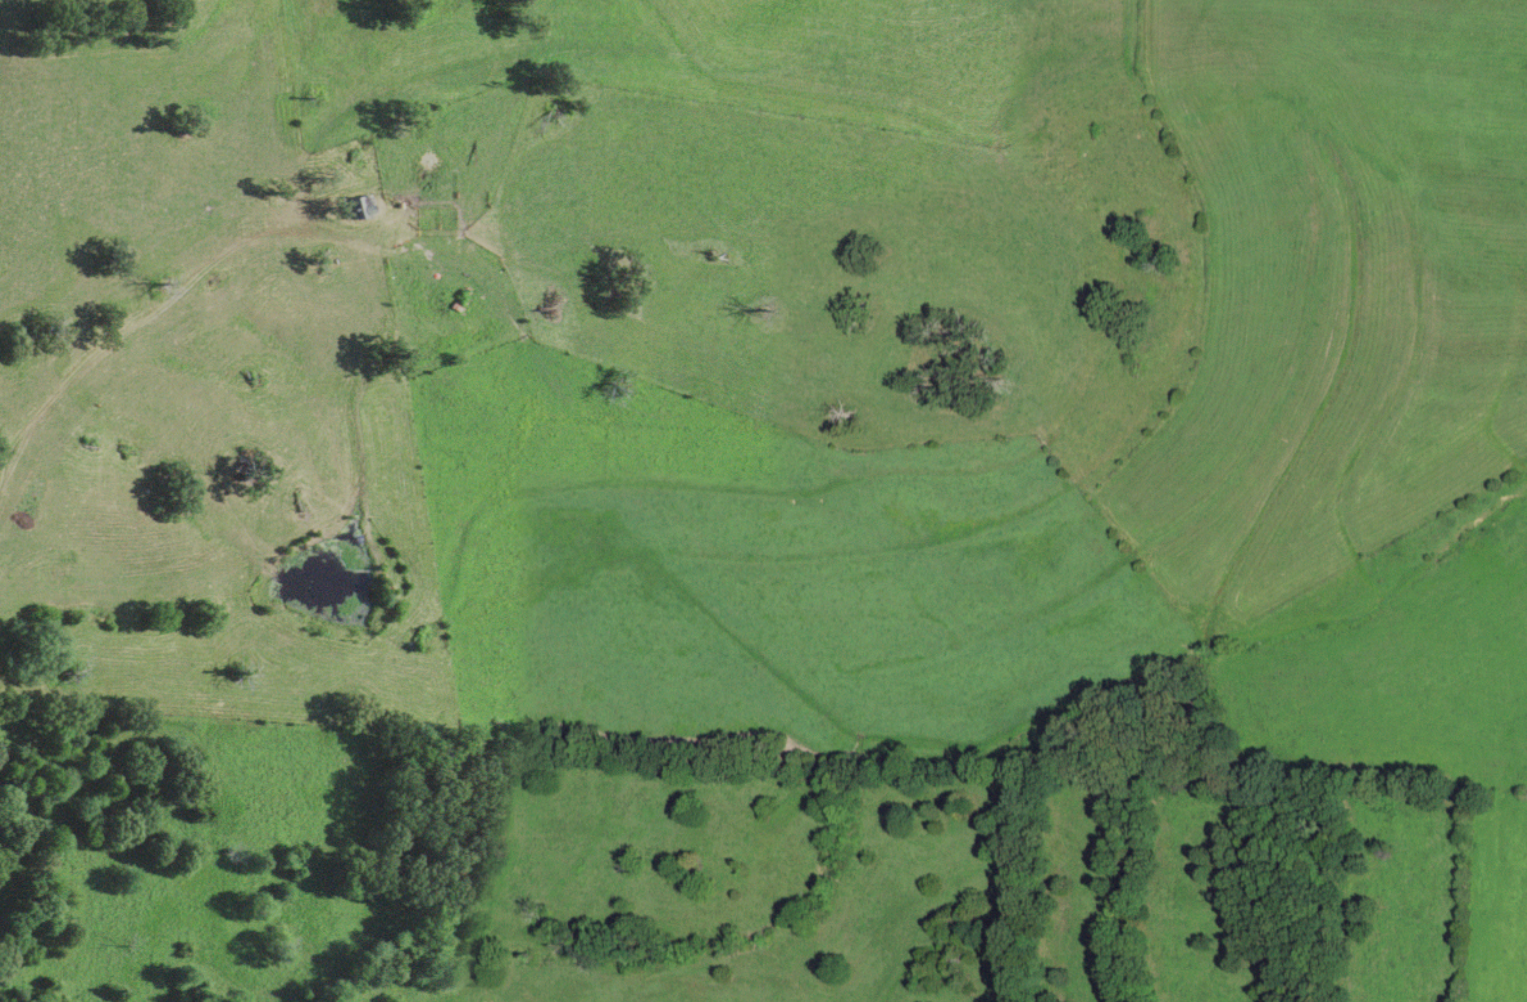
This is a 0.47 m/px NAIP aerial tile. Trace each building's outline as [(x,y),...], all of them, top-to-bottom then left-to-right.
[(349,199),(353,221),(371,217),(367,196),(349,199)]
